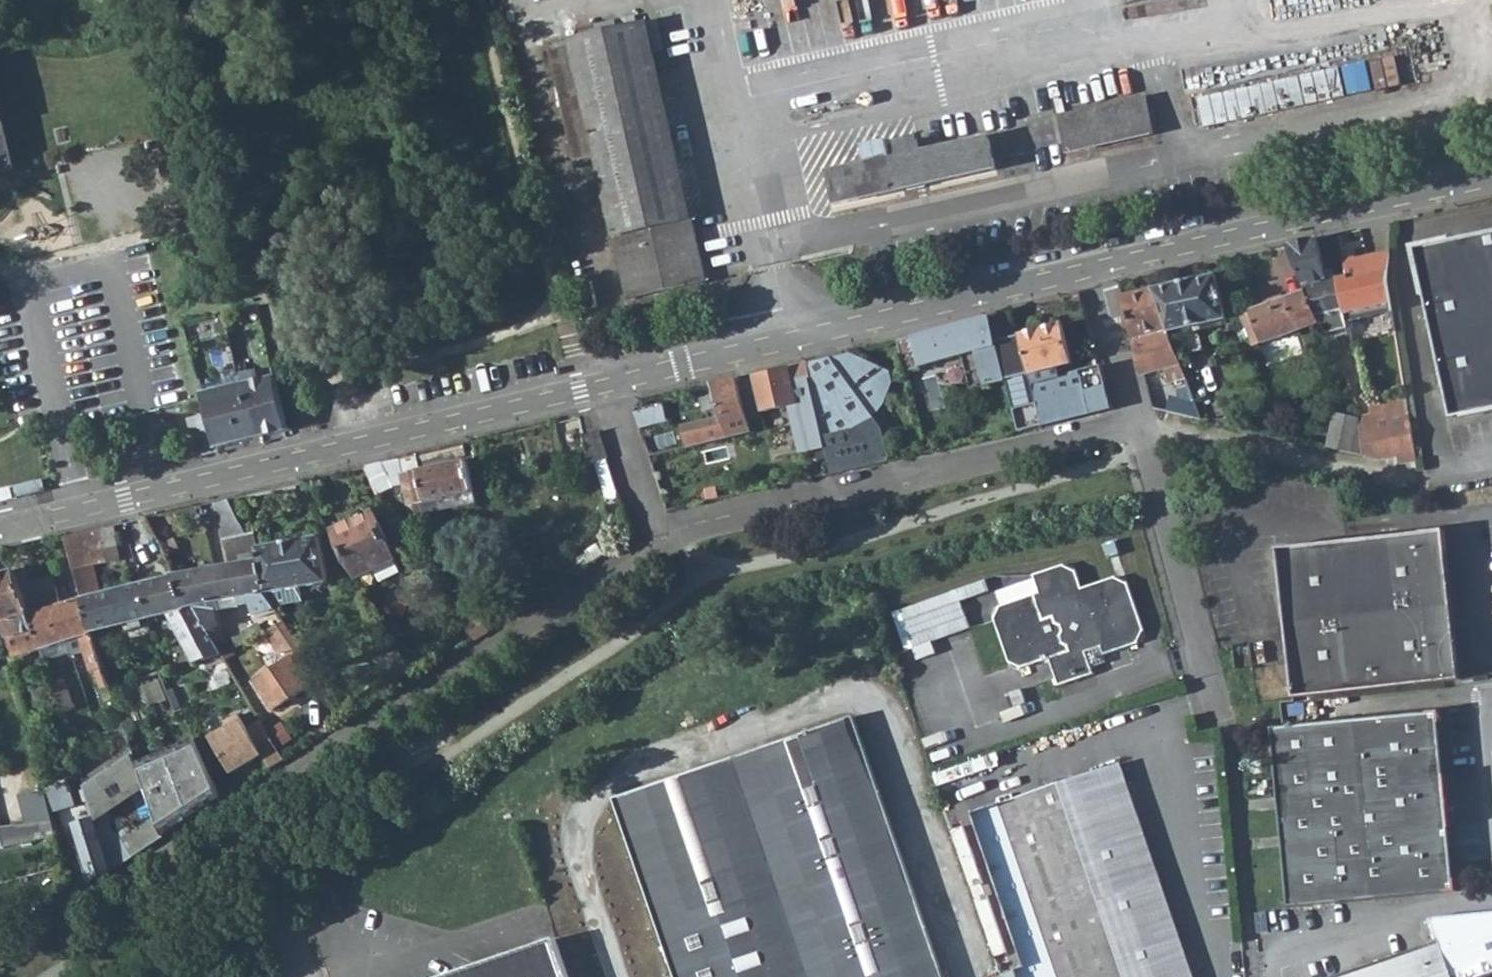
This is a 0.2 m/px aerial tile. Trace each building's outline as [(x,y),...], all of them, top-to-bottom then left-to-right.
[(649,23),(571,40),(614,237),(692,220),(649,23)] [(598,163),(571,40),(548,45),(575,168),(598,163)] [(18,166),(0,86),(0,170),(18,166)] [(1153,134),(1146,101),(1061,119),(1068,152),(1153,134)] [(898,159),(831,174),(837,203),(996,169),(989,139),(921,154),(917,138),(894,143),(898,159)] [(628,300),(706,284),(692,220),(614,237),(628,300)] [(1416,250),(1454,419),(1491,410),(1491,232),(1416,250)] [(1349,274),(1327,279),(1317,239),(1288,246),(1307,290),(1320,322),(1326,335),(1349,330),(1346,316),(1393,306),(1392,304),(1389,285),(1389,276),(1389,251),(1347,260),(1349,274)] [(1178,355),(1204,349),(1199,325),(1226,320),(1217,276),(1154,290),(1172,338),(1178,355)] [(579,284),(585,310),(599,307),(594,280),(579,284)] [(1154,290),(1123,297),(1144,374),(1181,364),(1178,355),(1172,338),(1154,290)] [(1254,347),(1320,322),(1307,290),(1241,315),(1254,347)] [(1063,325),(1018,337),(1012,311),(992,316),(1008,382),(1019,431),(1112,410),(1100,368),(1061,378),(1059,368),(1072,364),(1063,325)] [(916,336),(899,341),(902,356),(906,369),(964,356),(972,390),(1008,382),(992,316),(916,336)] [(851,353),(809,363),(825,438),(826,444),(832,473),(889,460),(881,428),(888,421),(881,410),(885,406),(889,400),(892,394),(896,386),(897,382),(894,369),(851,355),(851,353)] [(825,438),(809,363),(755,375),(764,411),(806,403),(817,446),(826,444),(825,438)] [(245,383),(258,380),(255,370),(238,374),(240,385),(245,383)] [(245,383),(259,436),(283,430),(279,411),(270,377),(258,380),(245,383)] [(724,419),(687,427),(691,446),(753,432),(736,379),(714,384),(724,419)] [(205,415),(216,447),(259,436),(245,383),(240,385),(200,394),(205,415)] [(1149,391),(1154,407),(1181,414),(1178,397),(1149,391)] [(665,421),(662,407),(635,414),(639,427),(665,421)] [(1411,430),(1408,407),(1360,418),(1363,457),(1385,462),(1397,459),(1399,465),(1401,466),(1416,461),(1411,430)] [(217,451),(216,447),(205,415),(189,417),(198,456),(217,451)] [(1334,415),(1326,448),(1363,457),(1360,418),(1334,415)] [(608,459),(599,431),(583,435),(590,463),(595,462),(608,459)] [(649,455),(656,454),(654,447),(646,449),(649,455)] [(475,492),(468,460),(420,470),(415,453),(364,465),(373,486),(404,475),(412,516),(424,513),(422,503),(475,492)] [(595,462),(607,502),(620,498),(608,459),(595,462)] [(424,513),(478,503),(475,492),(422,503),(424,513)] [(259,624),(227,642),(223,626),(219,627),(214,603),(251,596),(255,615),(277,608),(275,605),(267,592),(257,547),(254,532),(245,533),(229,498),(213,502),(230,564),(176,575),(220,648),(224,655),(265,633),(259,624)] [(373,585),(368,573),(373,571),(394,562),(373,514),(334,531),(350,569),(362,590),(367,590),(370,589),(373,585)] [(66,537),(84,596),(102,592),(95,564),(119,559),(113,525),(66,537)] [(1298,698),(1466,680),(1463,651),(1450,532),(1429,534),(1282,549),(1298,698)] [(257,547),(267,592),(300,586),(327,581),(319,536),(257,547)] [(394,562),(373,571),(378,581),(398,572),(394,562)] [(1037,591),(998,605),(993,619),(1009,660),(1023,666),(1048,659),(1057,686),(1092,675),(1089,668),(1105,662),(1103,656),(1139,643),(1143,631),(1128,584),(1117,577),(1080,588),(1075,571),(1062,564),(1033,574),(1037,591)] [(32,613),(39,636),(37,636),(41,648),(68,640),(63,621),(70,618),(64,603),(56,575),(31,583),(25,566),(18,568),(33,613),(32,613)] [(33,613),(18,568),(10,570),(11,572),(0,575),(0,618),(3,630),(21,625),(25,639),(37,636),(39,636),(32,613),(33,613)] [(220,648),(176,575),(137,584),(146,619),(168,614),(194,662),(220,648)] [(993,583),(905,612),(918,649),(976,630),(967,605),(997,595),(993,583)] [(95,630),(146,619),(137,584),(102,592),(84,596),(95,630)] [(300,586),(267,592),(275,605),(302,600),(300,586)] [(95,630),(84,596),(64,603),(70,618),(63,621),(68,640),(81,636),(85,649),(92,671),(96,670),(102,687),(111,684),(95,630)] [(466,609),(453,618),(473,640),(488,631),(466,609)] [(7,645),(25,639),(21,625),(3,630),(7,645)] [(289,626),(271,639),(286,660),(256,682),(275,708),(309,684),(295,663),(308,655),(289,626)] [(41,648),(37,636),(25,639),(7,645),(12,664),(43,655),(41,648)] [(85,649),(81,636),(68,640),(72,653),(85,649)] [(357,714),(352,706),(345,710),(350,718),(357,714)] [(676,976),(943,976),(853,714),(709,767),(717,792),(719,798),(723,809),(735,846),(747,881),(746,881),(723,885),(708,888),(702,890),(690,893),(685,895),(675,899),(654,909),(676,976)] [(1454,892),(1439,714),(1275,727),(1290,906),(1429,894),(1454,892)] [(270,768),(285,759),(262,719),(249,727),(242,715),(211,733),(233,770),(261,753),(270,768)] [(221,800),(192,739),(165,751),(166,752),(192,818),(194,817),(221,800)] [(97,824),(99,829),(109,822),(110,801),(143,779),(137,763),(131,746),(82,777),(90,801),(97,824)] [(155,815),(163,837),(192,818),(166,752),(165,751),(137,763),(143,779),(144,782),(155,815)] [(709,767),(612,796),(654,909),(675,899),(685,895),(690,893),(702,890),(708,888),(723,885),(746,881),(747,881),(735,846),(723,809),(719,798),(717,792),(709,767)] [(1007,807),(978,816),(1028,970),(1018,973),(1019,976),(1196,976),(1125,769),(1007,807)] [(44,790),(17,797),(23,824),(49,819),(54,818),(44,790)] [(90,801),(73,807),(80,831),(97,824),(90,801)] [(111,870),(163,837),(155,815),(119,838),(104,848),(111,870)] [(23,824),(0,828),(0,841),(2,847),(54,837),(49,819),(23,824)] [(99,829),(104,848),(119,838),(109,822),(99,829)] [(60,847),(72,896),(92,883),(79,841),(60,847)] [(1435,921),(1438,931),(1442,944),(1344,976),(1491,976),(1491,916),(1435,921)] [(563,952),(556,934),(430,976),(571,976),(563,952)]
